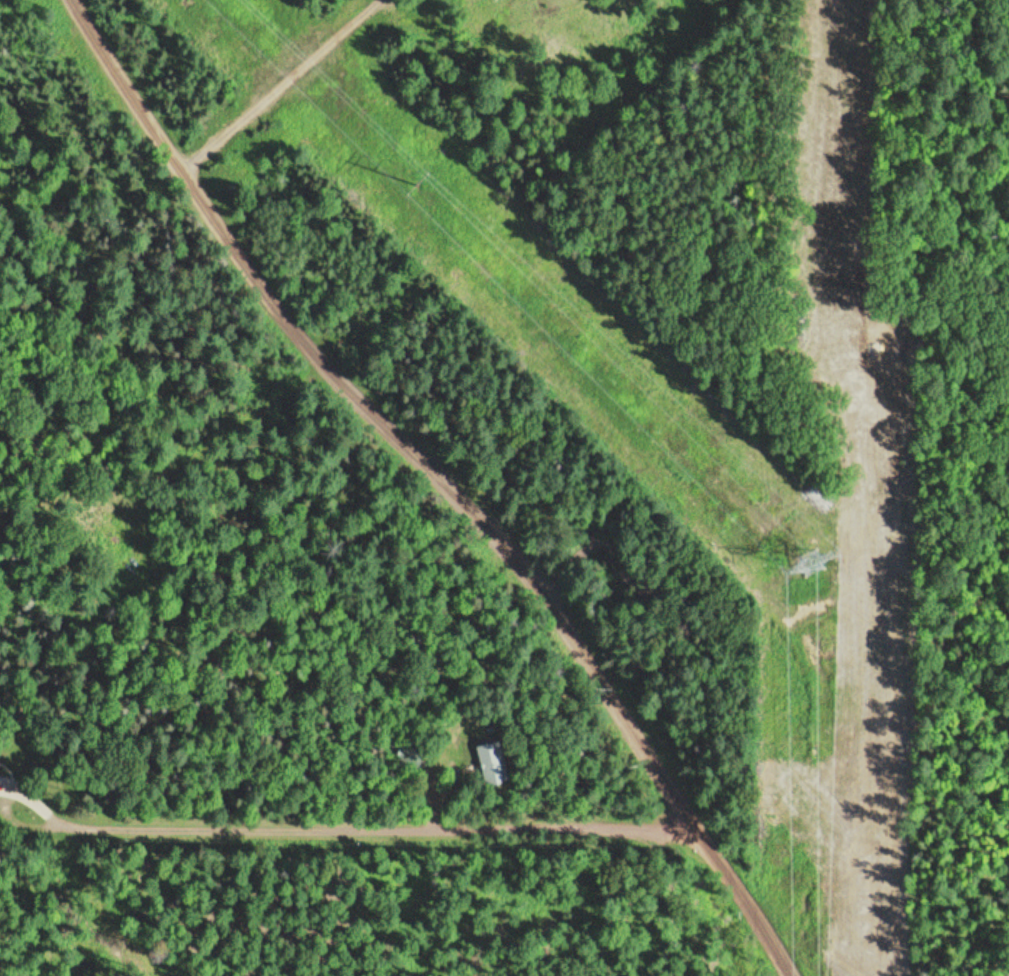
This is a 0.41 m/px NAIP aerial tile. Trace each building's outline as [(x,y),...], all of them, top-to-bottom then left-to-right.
[(478,745),(483,785),(512,781),(506,742),(478,745)]
